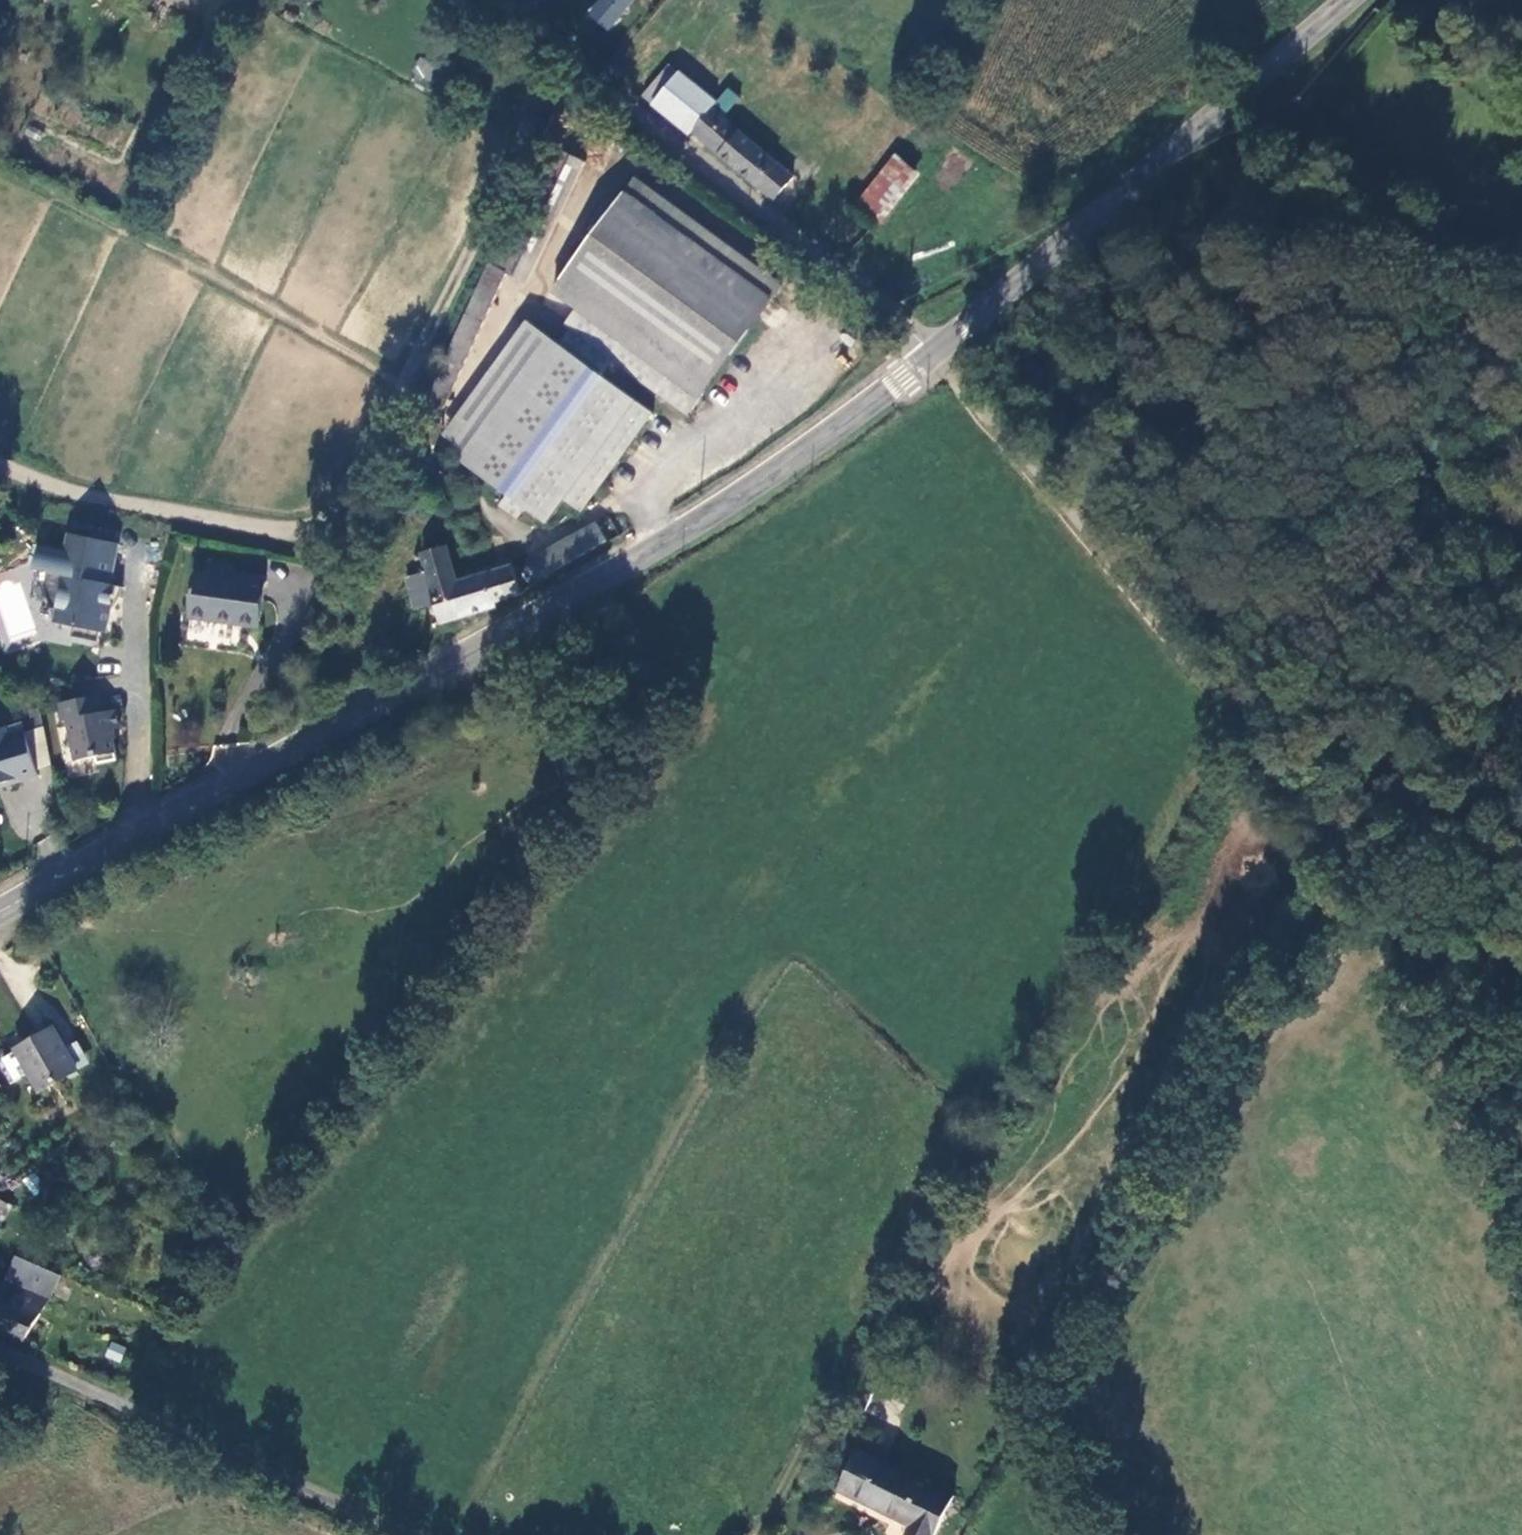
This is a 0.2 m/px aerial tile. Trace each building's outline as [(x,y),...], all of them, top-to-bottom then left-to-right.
[(610,31),(632,0),(596,0),(586,15),(610,31)] [(429,87),(438,65),(418,57),(410,79),(429,87)] [(642,101),(655,111),(678,84),(666,74),(642,101)] [(678,84),(655,111),(683,136),(708,110),(678,84)] [(709,110),(694,130),(770,201),(789,183),(709,110)] [(918,172),(890,150),(849,203),(877,225),(918,172)] [(515,281),(569,159),(548,151),(488,270),(484,268),(419,404),(439,413),(505,277),(515,281)] [(622,194),(764,301),(776,287),(635,181),(622,194)] [(691,398),(704,380),(563,274),(551,290),(691,398)] [(561,500),(583,514),(653,408),(518,320),(434,448),(504,494),(496,506),(517,519),(523,511),(545,525),(561,500)] [(591,519),(528,556),(536,570),(602,537),(591,519)] [(105,543),(69,539),(67,557),(24,552),(22,575),(35,576),(33,594),(33,600),(35,605),(37,609),(40,611),(44,613),(49,614),(47,627),(68,630),(67,640),(93,643),(94,633),(99,633),(105,585),(99,584),(105,543)] [(508,565),(451,581),(441,546),(414,553),(420,572),(402,577),(411,610),(431,604),(437,624),(492,609),(490,600),(516,593),(508,565)] [(255,631),(260,582),(192,572),(186,620),(255,631)] [(117,729),(113,710),(98,714),(95,696),(55,705),(59,724),(65,722),(75,764),(95,759),(97,765),(115,761),(109,731),(117,729)] [(31,729),(38,765),(50,763),(43,727),(31,729)] [(1,791),(37,779),(23,735),(7,741),(3,731),(0,732),(0,788),(1,791)] [(80,1075),(55,1031),(18,1052),(44,1096),(80,1075)] [(10,1202),(0,1196),(0,1222),(10,1202)] [(23,1342),(42,1320),(61,1280),(25,1267),(0,1296),(0,1332),(23,1342)] [(103,1357),(119,1364),(126,1348),(110,1341),(103,1357)] [(868,1461),(846,1510),(902,1534),(901,1534),(941,1534),(956,1501),(868,1461)]
